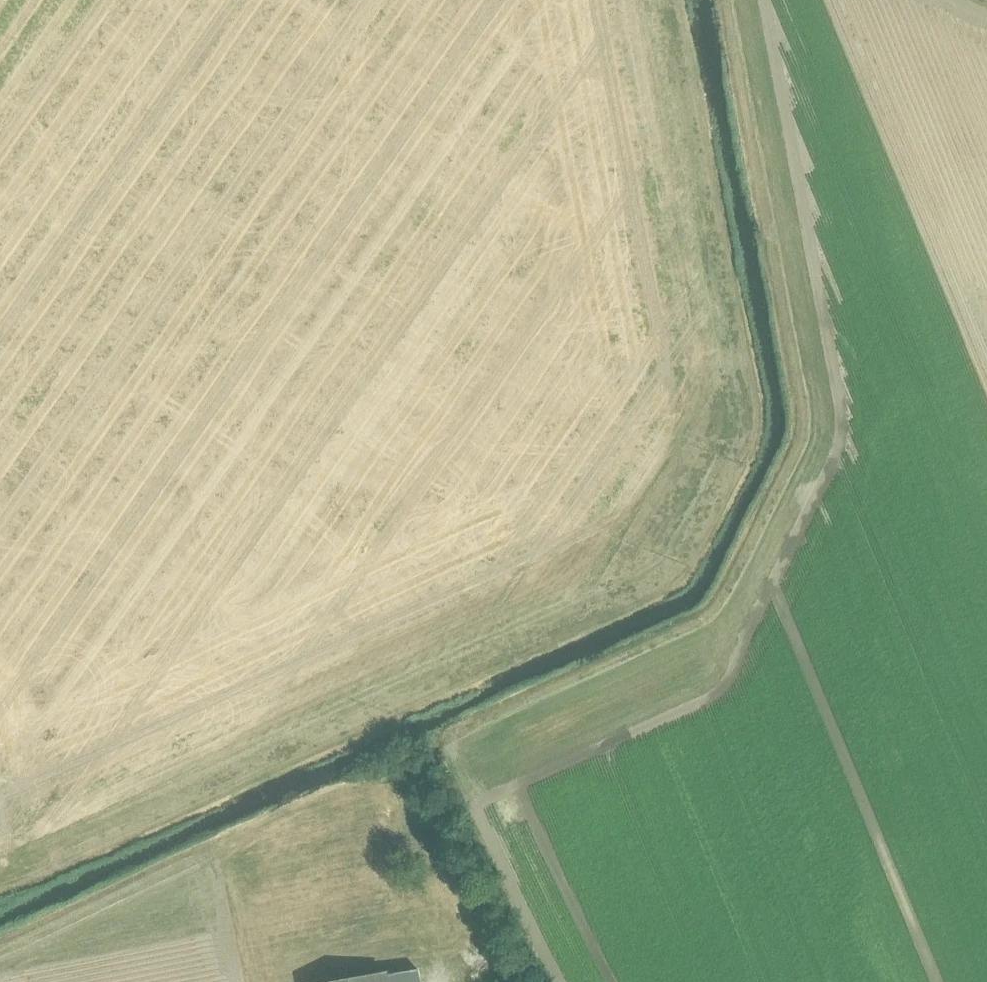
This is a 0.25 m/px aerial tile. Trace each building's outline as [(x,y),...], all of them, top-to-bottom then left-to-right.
[(385,974),(342,981),(416,981),(414,969),(385,974)]
